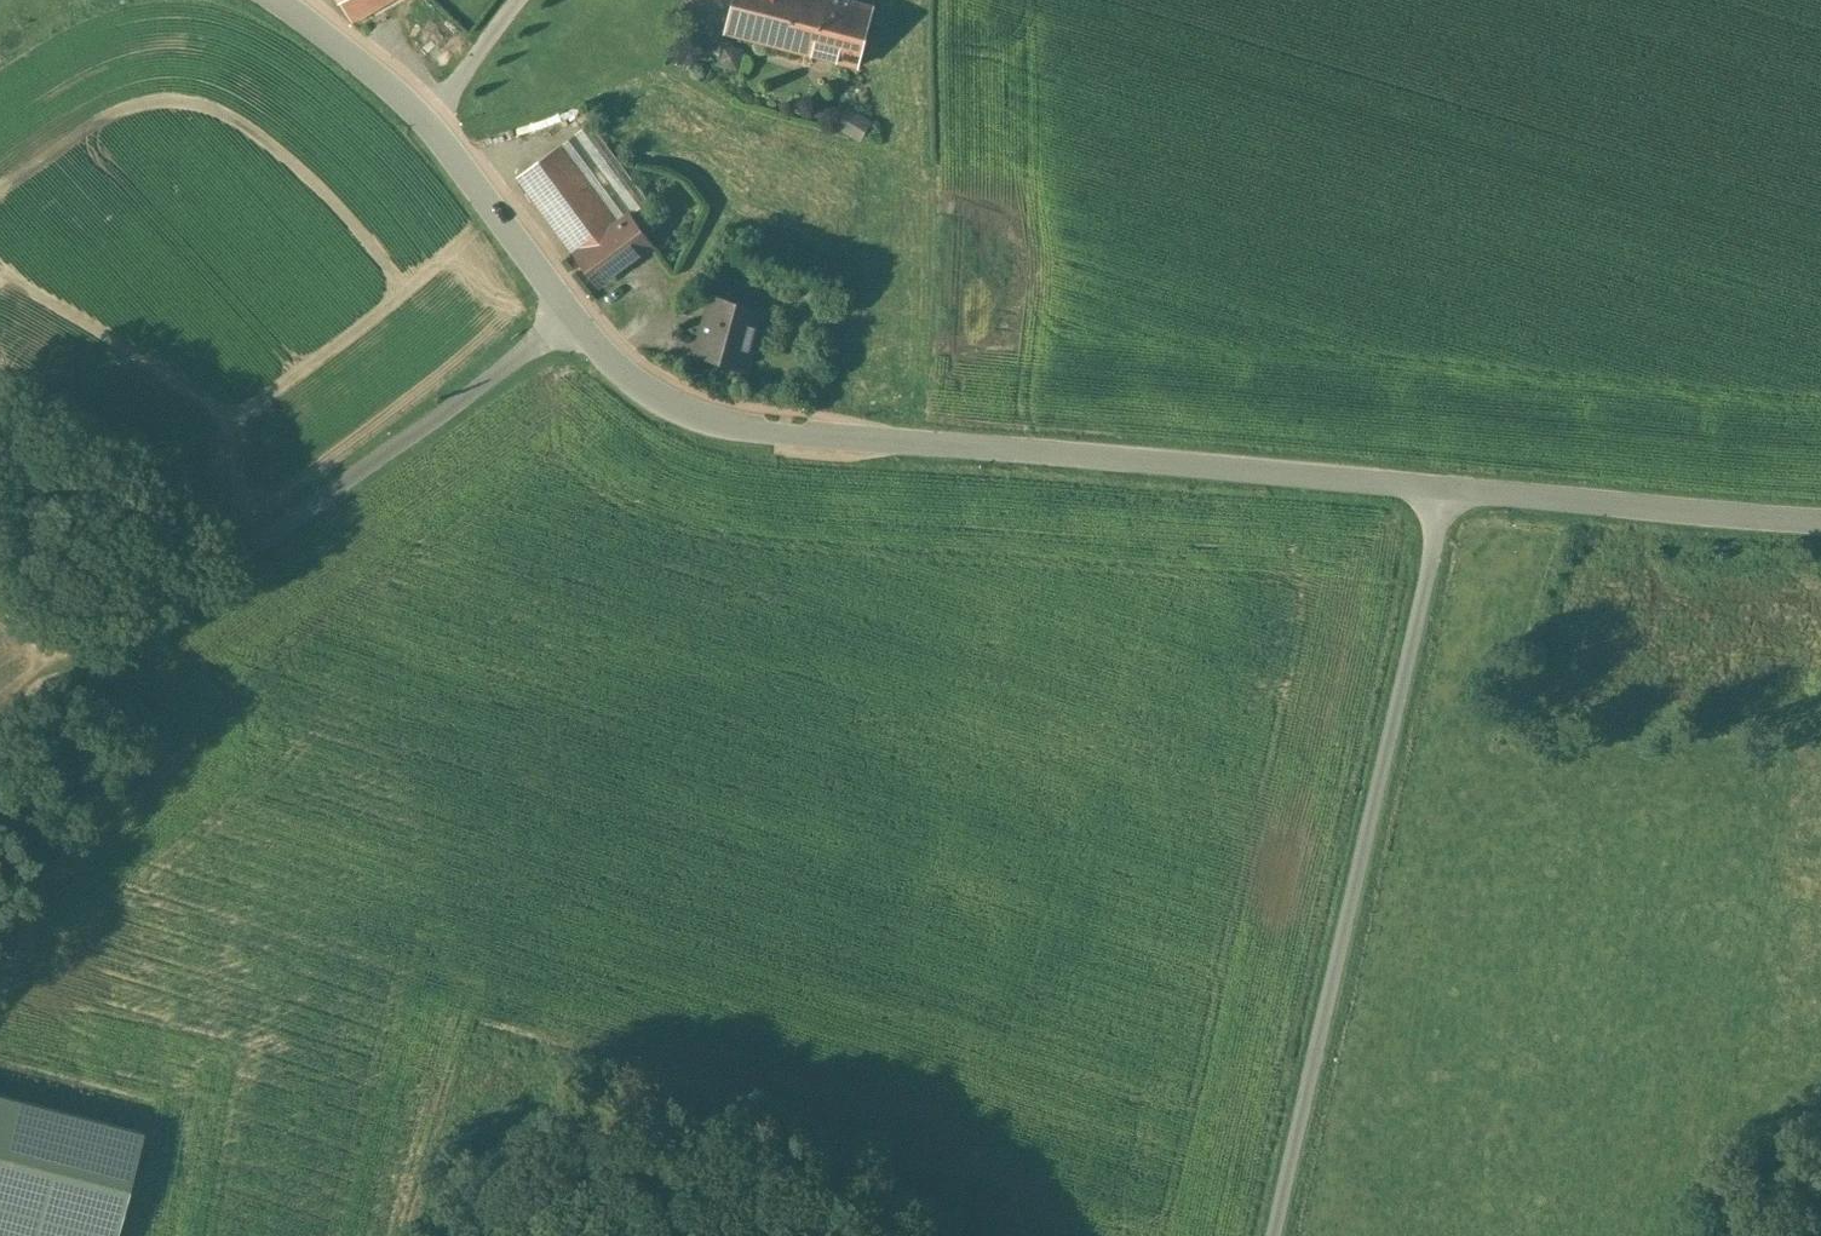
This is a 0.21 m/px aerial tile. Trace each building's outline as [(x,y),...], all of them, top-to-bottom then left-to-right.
[(351,20),(386,0),(340,0),(351,20)] [(726,32),(857,66),(873,7),(848,0),(734,0),(726,32)] [(867,123),(849,111),(839,126),(858,138),(867,123)] [(617,223),(560,146),(520,177),(577,254),(617,223)] [(617,223),(577,254),(599,284),(651,246),(628,215),(617,223)] [(730,293),(721,290),(713,294),(697,353),(745,367),(760,310),(734,302),(735,300),(730,293)]
